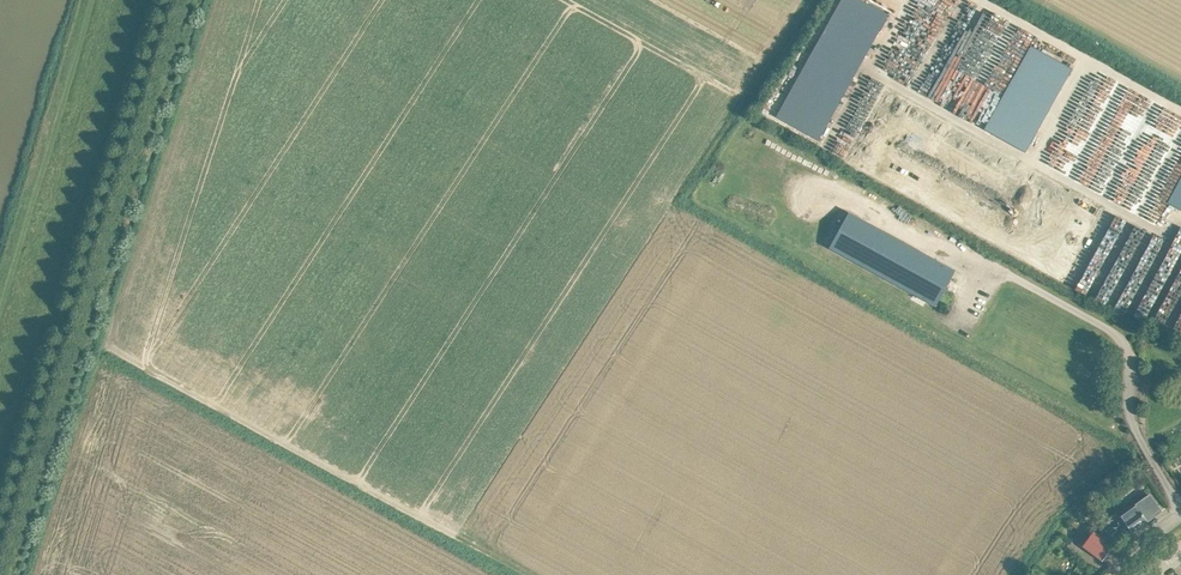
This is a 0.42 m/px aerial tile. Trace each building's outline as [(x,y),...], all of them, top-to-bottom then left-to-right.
[(929,50),(934,36),(923,31),(917,45),(929,50)] [(907,56),(874,123),(888,129),(921,62),(907,56)] [(1011,64),(1020,70),(1025,62),(1016,56),(1011,64)] [(956,107),(950,116),(959,122),(965,113),(956,107)] [(864,125),(871,114),(864,109),(857,120),(864,125)] [(984,132),(988,123),(980,119),(976,128),(984,132)] [(848,132),(838,145),(849,153),(859,140),(848,132)] [(1136,143),(1122,137),(1118,145),(1133,151),(1136,143)] [(861,146),(856,156),(869,162),(873,152),(861,146)] [(1042,172),(1024,196),(1038,206),(1056,182),(1042,172)] [(935,306),(955,272),(933,260),(933,259),(849,213),(830,248),(935,306)] [(1125,237),(1137,247),(1113,277),(1124,286),(1163,239),(1133,214),(1124,225),(1130,230),(1125,237)] [(1109,537),(1106,541),(1113,546),(1127,526),(1132,532),(1161,511),(1160,510),(1154,502),(1149,495),(1120,517),(1122,519),(1117,523),(1118,525),(1116,528),(1113,527),(1108,533),(1109,537)] [(1093,532),(1082,547),(1102,561),(1113,546),(1106,541),(1093,532)]
